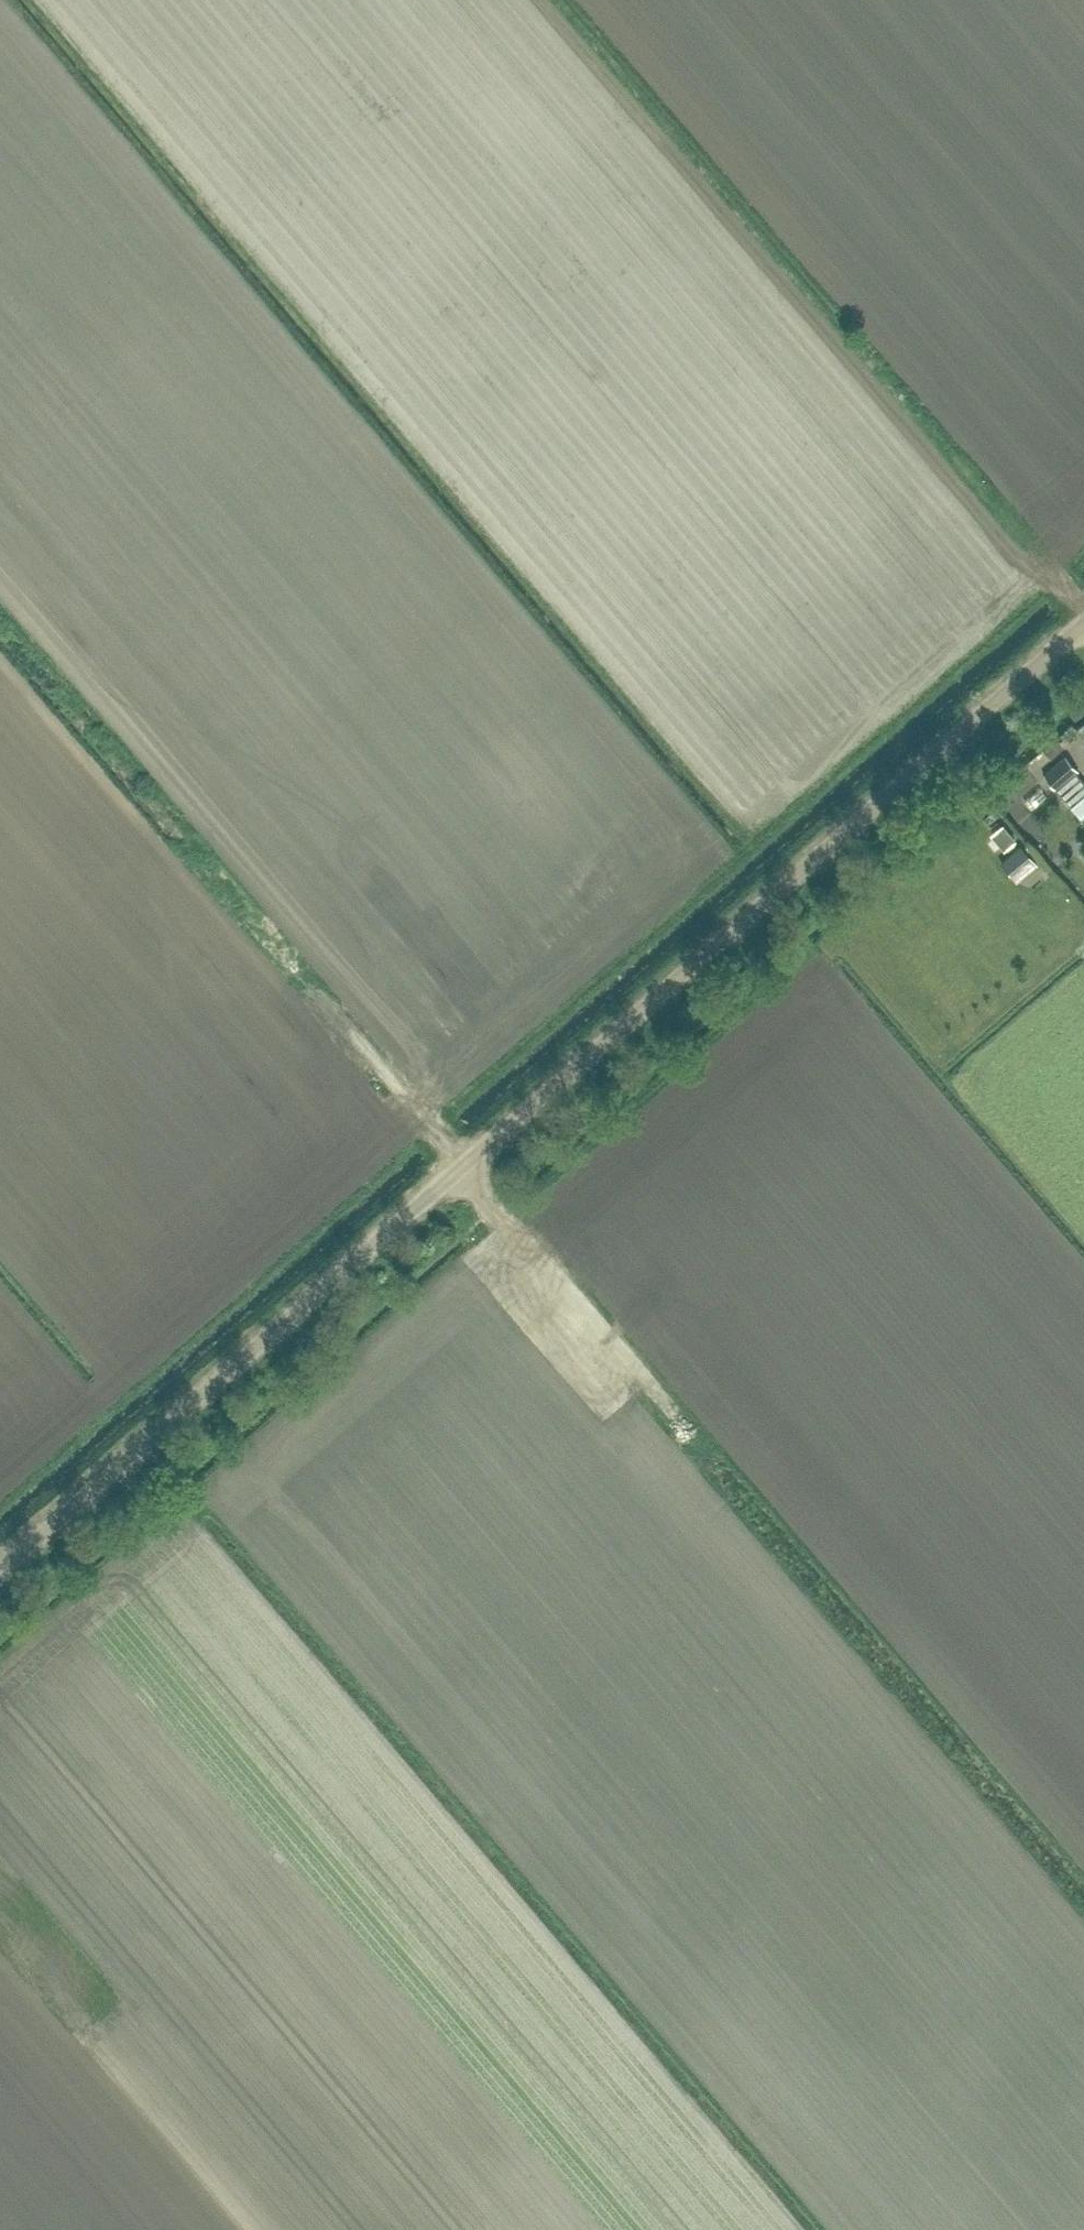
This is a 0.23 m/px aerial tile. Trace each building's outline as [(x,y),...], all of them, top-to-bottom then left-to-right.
[(1043,773),(1055,788),(1075,770),(1077,768),(1065,754),(1043,773)] [(1024,813),(1049,791),(1036,776),(1010,797),(1024,813)] [(1083,812),(1083,791),(1074,799),(1083,812)] [(1024,844),(1010,865),(1027,876),(1041,856),(1024,844)]
